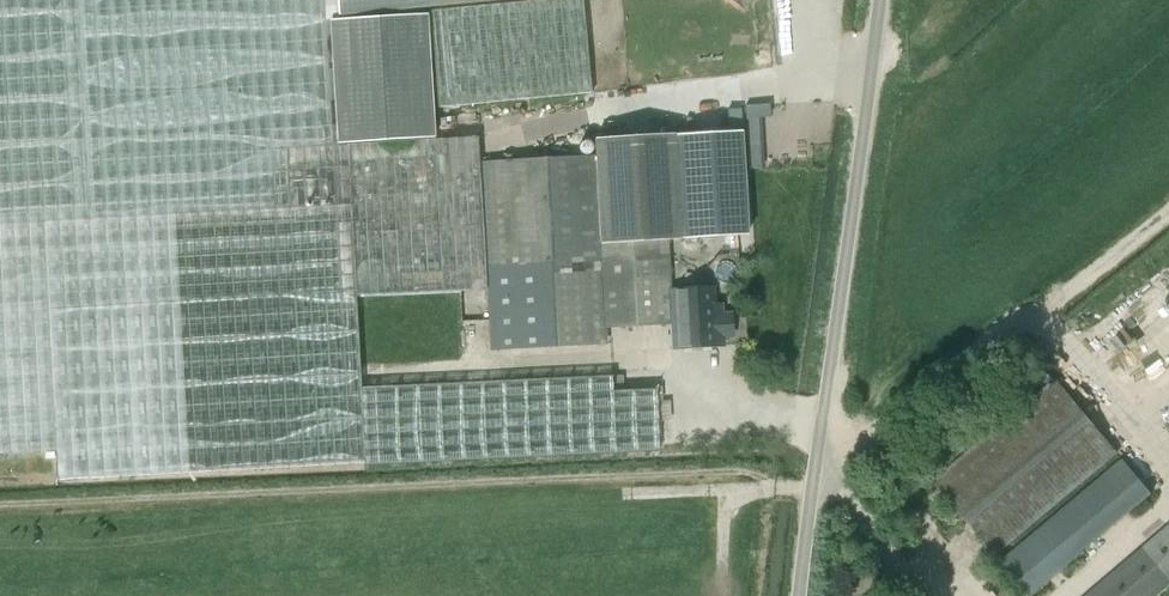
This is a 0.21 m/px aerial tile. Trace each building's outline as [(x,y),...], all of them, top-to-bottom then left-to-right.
[(332,144),(324,0),(0,0),(0,453),(54,450),(54,473),(659,448),(657,397),(662,397),(661,385),(656,385),(369,398),(359,143),(332,144)] [(352,14),(501,0),(336,0),(337,15),(352,14)] [(595,95),(586,0),(555,0),(432,12),(441,109),(595,95)] [(425,14),(329,19),(335,143),(431,138),(425,14)] [(748,103),(749,168),(763,167),(762,115),(772,115),(772,103),(748,103)] [(740,132),(671,136),(677,240),(746,236),(740,132)] [(671,136),(595,140),(601,244),(667,240),(677,240),(671,136)] [(594,156),(545,159),(481,163),(491,350),(604,343),(603,328),(644,325),(670,323),(668,289),(670,289),(667,240),(601,244),(599,244),(594,156)] [(712,288),(669,290),(672,348),(726,345),(725,336),(729,334),(733,330),(734,324),(732,319),(728,315),(720,315),(720,306),(714,306),(712,288)] [(996,554),(1119,453),(1060,381),(937,483),(996,554)] [(1031,595),(1033,595),(1153,495),(1125,461),(1003,563),(1031,595)] [(1168,588),(1168,530),(1091,595),(1160,595),(1168,588)]
